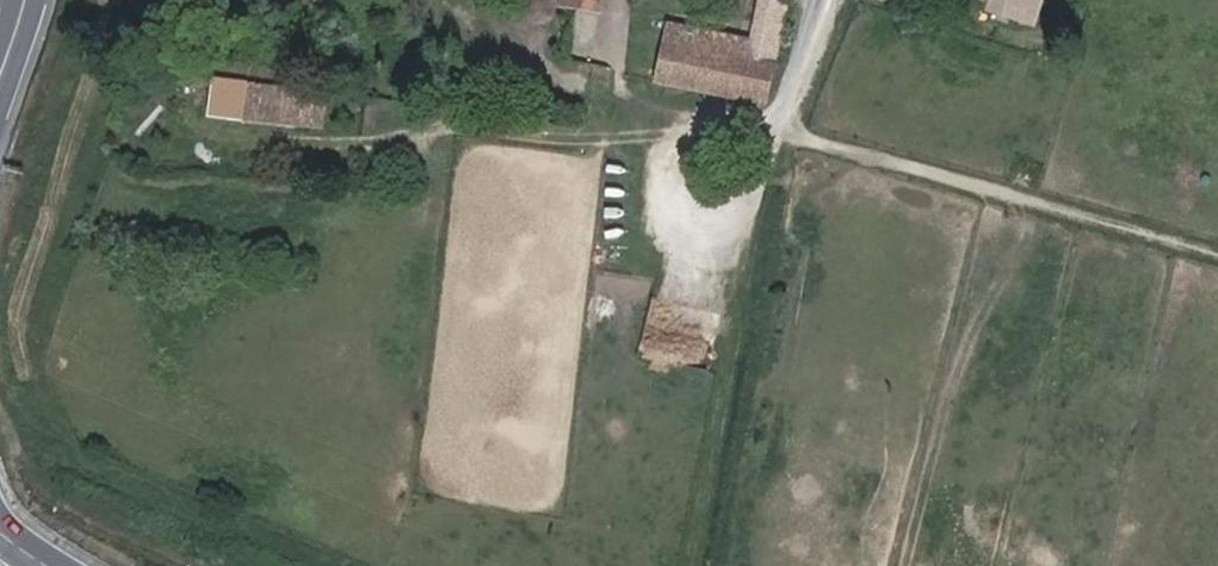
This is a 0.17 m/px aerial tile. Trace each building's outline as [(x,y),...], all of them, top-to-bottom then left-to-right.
[(571,10),(599,14),(601,0),(563,0),(562,9),(571,10)] [(767,104),(786,5),(759,0),(749,54),(742,53),(744,39),(712,32),(709,47),(683,41),(662,37),(653,83),(767,104)] [(564,64),(592,69),(599,14),(571,10),(564,64)] [(709,47),(712,32),(686,27),(683,41),(709,47)] [(304,128),(308,92),(239,85),(236,121),(304,128)]
